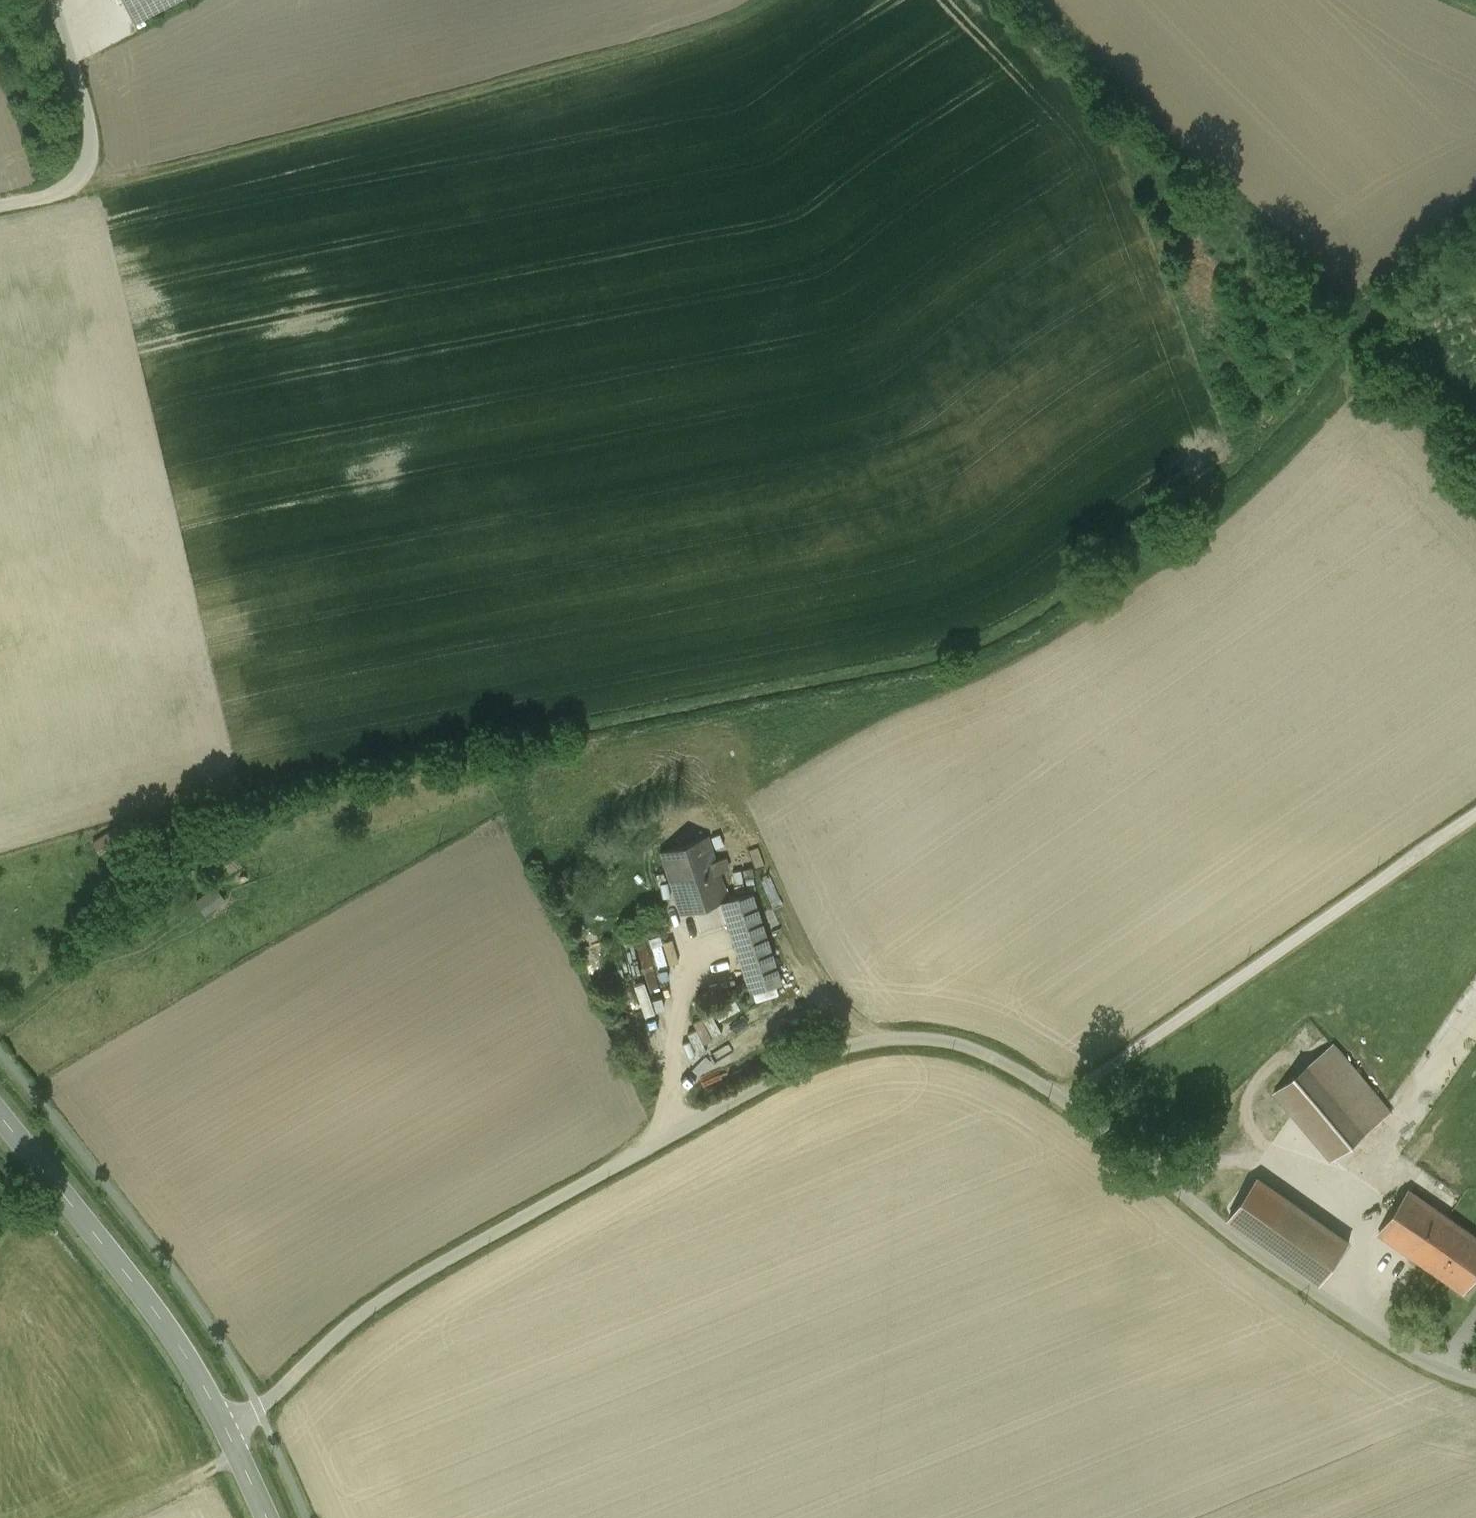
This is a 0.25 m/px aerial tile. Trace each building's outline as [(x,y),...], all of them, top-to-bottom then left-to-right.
[(134,21),(175,0),(123,0),(134,21)] [(706,837),(660,852),(680,913),(719,900),(726,898),(717,872),(727,869),(723,858),(713,861),(706,837)] [(203,914),(224,899),(213,884),(192,899),(203,914)] [(781,982),(751,891),(726,898),(719,900),(749,992),(781,982)] [(1333,1043),(1274,1092),(1332,1161),(1390,1112),(1378,1097),(1333,1043)] [(1349,1242),(1257,1178),(1228,1219),(1320,1283),(1349,1242)] [(1408,1190),(1378,1233),(1463,1292),(1475,1275),(1475,1237),(1408,1190)]
